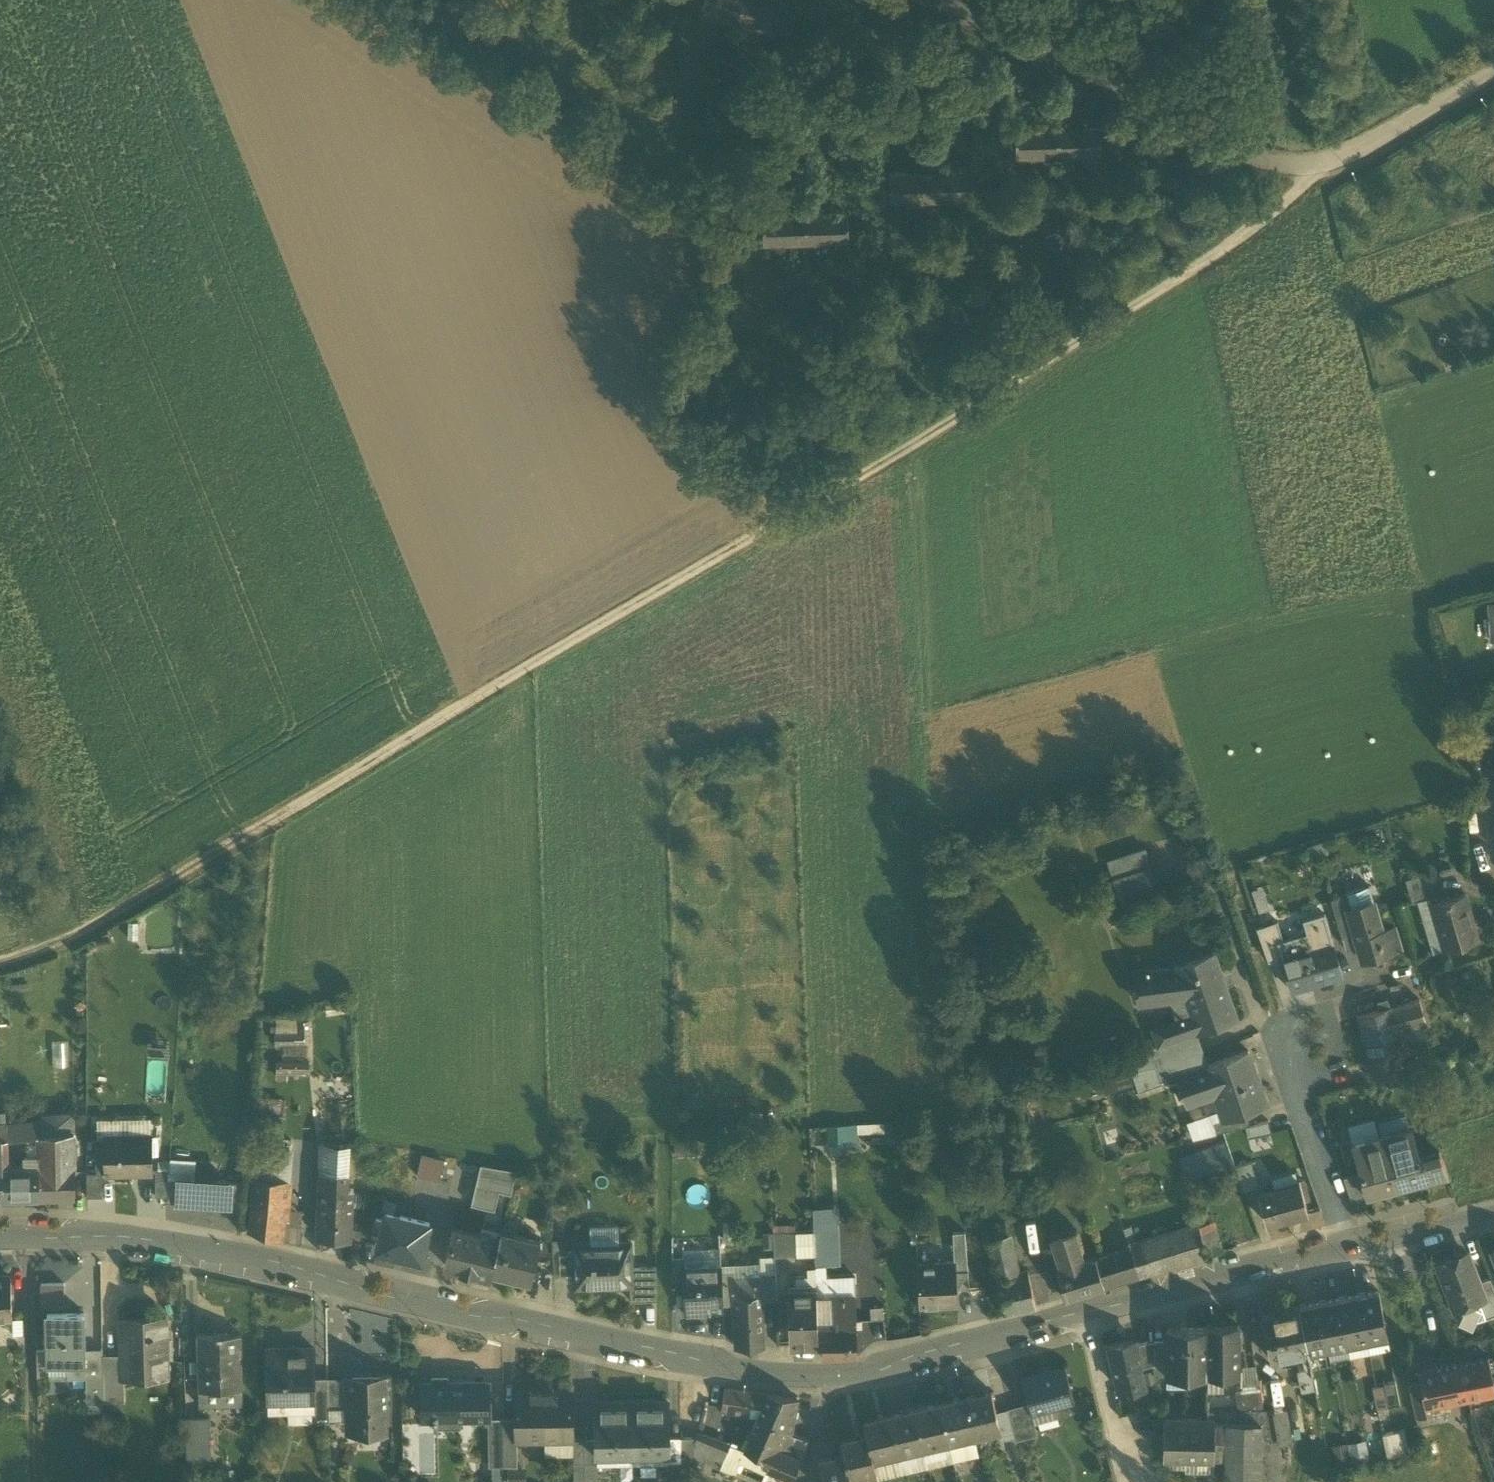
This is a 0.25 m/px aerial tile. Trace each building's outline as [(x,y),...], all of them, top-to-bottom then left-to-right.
[(734,19),(767,31),(777,0),(741,0),(734,19)] [(1084,129),(1058,130),(1059,150),(1085,149),(1085,153),(1102,152),(1101,126),(1084,126),(1084,129)] [(1058,130),(1032,130),(1032,128),(1015,128),(1016,155),(1033,154),(1033,151),(1059,150),(1058,130)] [(958,173),(932,174),(932,195),(959,194),(959,196),(975,196),(975,169),(958,170),(958,173)] [(932,174),(905,175),(905,171),(890,172),(891,198),(906,198),(906,195),(932,195),(932,174)] [(832,216),(805,217),(806,237),(832,237),(832,239),(849,239),(848,212),(831,213),(832,216)] [(805,217),(779,218),(778,214),(763,215),(764,241),(779,241),(779,238),(806,237),(805,217)] [(1160,892),(1146,849),(1108,862),(1122,904),(1160,892)] [(1430,871),(1405,878),(1412,901),(1436,894),(1430,871)] [(1369,884),(1345,891),(1345,894),(1347,894),(1351,907),(1348,908),(1353,925),(1362,957),(1399,947),(1394,927),(1382,930),(1369,884)] [(1464,892),(1432,901),(1445,948),(1479,937),(1464,892)] [(1345,894),(1331,898),(1340,928),(1353,925),(1348,908),(1351,907),(1347,894),(1345,894)] [(1278,941),(1283,957),(1333,943),(1324,914),(1303,921),(1306,932),(1284,939),(1278,941)] [(1284,939),(1278,921),(1257,927),(1268,962),(1283,957),(1278,941),(1284,939)] [(1333,943),(1283,957),(1292,990),(1344,975),(1339,958),(1334,942),(1333,943)] [(1214,951),(1174,966),(1174,967),(1149,970),(1148,967),(1135,968),(1139,1003),(1174,999),(1181,1018),(1175,1020),(1180,1034),(1192,1030),(1193,1033),(1237,1017),(1214,951)] [(1424,1017),(1419,998),(1391,1006),(1390,1005),(1358,1014),(1372,1061),(1372,1062),(1398,1055),(1405,1053),(1397,1025),(1424,1017)] [(299,1021),(299,1026),(277,1026),(277,1043),(309,1043),(309,1021),(299,1021)] [(1180,1034),(1150,1045),(1150,1047),(1156,1064),(1200,1053),(1193,1033),(1192,1030),(1180,1034)] [(1150,1047),(1131,1054),(1136,1069),(1137,1069),(1156,1064),(1150,1047)] [(1248,1051),(1205,1067),(1205,1068),(1177,1078),(1177,1079),(1184,1099),(1214,1088),(1224,1117),(1244,1110),(1245,1112),(1267,1104),(1248,1051)] [(1200,1053),(1156,1064),(1162,1081),(1163,1084),(1177,1079),(1177,1078),(1205,1068),(1205,1067),(1200,1053)] [(1403,1070),(1398,1055),(1372,1062),(1372,1061),(1366,1063),(1366,1064),(1367,1064),(1372,1078),(1371,1078),(1371,1080),(1403,1070)] [(309,1061),(277,1061),(277,1071),(309,1071),(309,1061)] [(1156,1064),(1137,1069),(1136,1069),(1100,1078),(1105,1094),(1137,1084),(1139,1090),(1162,1081),(1156,1064)] [(74,1110),(40,1113),(41,1119),(43,1119),(45,1134),(74,1130),(74,1110)] [(1224,1117),(1213,1121),(1216,1131),(1248,1123),(1245,1112),(1244,1110),(1224,1117)] [(0,1123),(0,1139),(39,1134),(45,1134),(43,1119),(41,1119),(0,1123)] [(1268,1119),(1245,1125),(1248,1137),(1271,1131),(1268,1119)] [(859,1141),(858,1122),(826,1123),(827,1142),(859,1141)] [(1413,1127),(1382,1135),(1386,1150),(1396,1187),(1426,1180),(1420,1154),(1413,1127)] [(45,1134),(39,1134),(39,1153),(40,1167),(40,1197),(74,1196),(74,1130),(45,1134)] [(1382,1135),(1353,1143),(1357,1157),(1358,1157),(1386,1150),(1382,1135)] [(151,1136),(106,1137),(106,1172),(151,1172),(151,1136)] [(1225,1140),(1181,1155),(1189,1178),(1233,1163),(1225,1140)] [(289,1148),(256,1146),(254,1176),(287,1178),(289,1148)] [(347,1147),(323,1146),(321,1202),(353,1202),(353,1189),(346,1189),(347,1147)] [(1438,1149),(1420,1154),(1426,1180),(1448,1174),(1438,1149)] [(1386,1150),(1358,1157),(1357,1157),(1361,1172),(1367,1195),(1396,1187),(1386,1150)] [(416,1174),(438,1179),(444,1158),(421,1152),(416,1174)] [(39,1153),(24,1153),(24,1167),(40,1167),(39,1153)] [(1253,1161),(1235,1166),(1243,1189),(1258,1185),(1253,1161)] [(516,1170),(481,1164),(471,1204),(495,1210),(499,1191),(511,1193),(516,1170)] [(24,1167),(0,1168),(0,1171),(2,1198),(40,1197),(40,1167),(24,1167)] [(169,1171),(155,1171),(156,1197),(167,1197),(169,1171)] [(103,1196),(102,1172),(87,1173),(87,1196),(103,1196)] [(1361,1172),(1343,1177),(1351,1199),(1367,1195),(1361,1172)] [(1295,1173),(1273,1178),(1276,1188),(1288,1185),(1289,1187),(1298,1185),(1295,1173)] [(287,1178),(254,1176),(249,1231),(282,1240),(284,1217),(283,1217),(287,1178)] [(240,1182),(169,1178),(168,1202),(239,1206),(240,1182)] [(1298,1185),(1289,1187),(1288,1185),(1276,1188),(1259,1193),(1267,1223),(1309,1211),(1302,1184),(1298,1185)] [(353,1202),(321,1202),(319,1238),(351,1238),(353,1202)] [(834,1211),(812,1212),(813,1225),(834,1224),(834,1211)] [(422,1259),(431,1223),(386,1212),(377,1249),(422,1259)] [(1198,1220),(1130,1241),(1131,1246),(1140,1274),(1208,1254),(1202,1236),(1198,1220)] [(1002,1222),(984,1226),(987,1238),(1005,1233),(1002,1222)] [(797,1223),(773,1224),(773,1232),(797,1231),(797,1223)] [(834,1224),(813,1225),(813,1231),(814,1243),(835,1242),(834,1224)] [(499,1238),(454,1227),(445,1264),(461,1268),(461,1269),(476,1272),(492,1275),(493,1272),(492,1271),(500,1238),(499,1238)] [(541,1239),(501,1230),(499,1238),(500,1238),(492,1271),(493,1272),(531,1280),(541,1239)] [(1085,1260),(1075,1230),(1053,1237),(1052,1238),(1057,1255),(1061,1267),(1057,1268),(1066,1297),(1104,1286),(1103,1285),(1095,1257),(1085,1260)] [(797,1231),(773,1232),(774,1256),(798,1255),(798,1232),(797,1231)] [(813,1231),(798,1232),(798,1255),(798,1256),(814,1255),(814,1243),(813,1231)] [(968,1271),(965,1231),(955,1231),(955,1262),(956,1262),(957,1272),(968,1271)] [(1217,1231),(1202,1236),(1208,1254),(1222,1250),(1217,1231)] [(1053,1232),(1041,1233),(1044,1257),(1057,1255),(1052,1238),(1053,1237),(1053,1232)] [(1005,1233),(987,1238),(997,1278),(1015,1273),(1005,1233)] [(631,1242),(575,1245),(575,1250),(577,1274),(577,1287),(632,1285),(633,1285),(632,1269),(631,1242)] [(835,1242),(814,1243),(814,1255),(815,1264),(836,1263),(835,1242)] [(1131,1246),(1095,1257),(1103,1285),(1140,1274),(1131,1246)] [(575,1250),(553,1251),(553,1275),(577,1274),(575,1250)] [(1469,1255),(1455,1260),(1453,1257),(1438,1263),(1455,1308),(1460,1306),(1463,1314),(1477,1320),(1485,1317),(1478,1299),(1485,1296),(1479,1281),(1469,1255)] [(774,1256),(760,1257),(760,1274),(775,1273),(774,1256)] [(685,1257),(672,1258),(672,1282),(684,1282),(683,1267),(685,1267),(685,1257)] [(955,1262),(917,1264),(919,1305),(958,1303),(957,1272),(956,1262),(955,1262)] [(685,1267),(683,1267),(684,1282),(685,1314),(703,1314),(703,1310),(723,1310),(723,1304),(721,1271),(721,1265),(685,1267)] [(815,1267),(807,1268),(808,1275),(796,1276),(796,1288),(816,1288),(815,1279),(815,1267)] [(656,1268),(632,1269),(633,1285),(632,1285),(632,1300),(657,1299),(656,1268)] [(734,1270),(721,1271),(723,1304),(735,1303),(734,1296),(733,1276),(734,1276),(734,1270)] [(1015,1273),(997,1278),(1007,1313),(1036,1305),(1027,1270),(1015,1273)] [(760,1274),(754,1274),(754,1275),(755,1295),(761,1294),(761,1299),(776,1298),(775,1273),(760,1274)] [(734,1276),(733,1276),(734,1296),(755,1295),(754,1275),(734,1276)] [(0,1276),(0,1320),(13,1319),(12,1276),(0,1276)] [(1490,1277),(1479,1281),(1485,1296),(1478,1299),(1485,1317),(1493,1314),(1493,1287),(1490,1277)] [(854,1286),(830,1286),(830,1278),(815,1279),(816,1288),(816,1297),(830,1297),(855,1296),(854,1286)] [(41,1283),(42,1306),(65,1306),(65,1283),(41,1283)] [(796,1288),(788,1289),(790,1344),(818,1343),(817,1321),(816,1297),(816,1288),(796,1288)] [(1379,1290),(1358,1294),(1367,1341),(1388,1337),(1379,1290)] [(755,1295),(734,1296),(735,1303),(737,1347),(739,1347),(763,1346),(761,1299),(761,1294),(755,1295)] [(1358,1294),(1339,1298),(1348,1345),(1367,1341),(1358,1294)] [(855,1296),(830,1297),(831,1320),(831,1328),(856,1327),(855,1296)] [(830,1297),(816,1297),(817,1321),(831,1320),(830,1297)] [(1339,1298),(1319,1302),(1328,1349),(1348,1345),(1339,1298)] [(1319,1302),(1299,1306),(1307,1346),(1309,1353),(1328,1349),(1319,1302)] [(1299,1307),(1263,1314),(1271,1353),(1307,1346),(1299,1307)] [(85,1349),(85,1313),(48,1313),(49,1360),(85,1360),(85,1349)] [(1477,1320),(1463,1314),(1458,1324),(1472,1331),(1477,1320)] [(140,1319),(122,1319),(123,1353),(123,1376),(124,1376),(150,1375),(150,1360),(167,1360),(166,1317),(140,1318),(140,1319)] [(856,1327),(831,1328),(831,1320),(817,1321),(818,1343),(822,1343),(823,1357),(857,1356),(856,1327)] [(1234,1325),(1214,1327),(1214,1326),(1208,1327),(1208,1375),(1208,1388),(1237,1387),(1242,1383),(1242,1367),(1238,1363),(1238,1324),(1234,1324),(1234,1325)] [(1187,1327),(1167,1327),(1167,1340),(1167,1364),(1167,1375),(1188,1375),(1187,1327)] [(1208,1327),(1187,1327),(1188,1375),(1208,1375),(1208,1327)] [(220,1333),(220,1331),(200,1332),(200,1359),(202,1359),(203,1389),(241,1388),(240,1332),(220,1333)] [(1150,1340),(1137,1343),(1142,1364),(1139,1364),(1140,1367),(1154,1364),(1150,1340)] [(1167,1364),(1167,1340),(1150,1340),(1154,1364),(1167,1364)] [(1137,1343),(1125,1346),(1124,1342),(1109,1346),(1118,1388),(1130,1385),(1130,1389),(1144,1386),(1140,1367),(1139,1364),(1142,1364),(1137,1343)] [(315,1346),(268,1346),(269,1407),(290,1407),(290,1397),(314,1397),(315,1397),(315,1376),(315,1346)] [(103,1354),(102,1349),(85,1349),(85,1360),(85,1377),(103,1376),(103,1354)] [(123,1353),(103,1354),(103,1376),(104,1401),(125,1401),(124,1376),(123,1376),(123,1353)] [(1457,1361),(1464,1395),(1493,1390),(1493,1384),(1488,1356),(1457,1361)] [(1457,1361),(1418,1370),(1425,1403),(1464,1395),(1457,1361)] [(1065,1368),(1023,1379),(1031,1411),(1073,1399),(1065,1368)] [(371,1375),(351,1375),(351,1404),(356,1404),(357,1431),(388,1430),(386,1373),(371,1373),(371,1375)] [(351,1375),(328,1376),(329,1404),(351,1404),(351,1375)] [(328,1376),(315,1376),(315,1397),(314,1397),(315,1421),(329,1421),(329,1404),(328,1376)] [(1395,1380),(1384,1383),(1388,1406),(1400,1404),(1395,1380)] [(488,1381),(422,1382),(423,1418),(434,1418),(434,1424),(438,1424),(438,1418),(488,1417),(489,1417),(488,1381)] [(753,1391),(725,1387),(721,1411),(749,1416),(751,1405),(753,1391)] [(203,1389),(200,1389),(200,1404),(242,1404),(242,1388),(241,1388),(203,1389)] [(544,1390),(516,1391),(516,1416),(517,1439),(545,1438),(544,1390)] [(572,1390),(544,1390),(545,1438),(573,1438),(572,1390)] [(768,1394),(753,1391),(751,1405),(762,1407),(768,1394)] [(991,1393),(966,1399),(974,1436),(1000,1430),(996,1412),(991,1393)] [(797,1399),(768,1394),(762,1407),(758,1417),(785,1430),(786,1429),(791,1431),(791,1429),(797,1399)] [(966,1399),(940,1405),(949,1442),(974,1436),(966,1399)] [(668,1400),(632,1401),(633,1449),(667,1448),(669,1448),(669,1436),(668,1400)] [(633,1449),(632,1401),(596,1402),(597,1438),(597,1450),(598,1450),(633,1449)] [(1299,1404),(1274,1409),(1280,1447),(1294,1442),(1293,1435),(1304,1433),(1299,1404)] [(940,1405),(915,1411),(924,1448),(949,1442),(940,1405)] [(1020,1406),(1008,1409),(1014,1437),(1015,1440),(1027,1437),(1020,1406)] [(1228,1409),(1229,1421),(1261,1421),(1260,1481),(1286,1481),(1280,1447),(1274,1409),(1274,1407),(1228,1409)] [(1008,1409),(996,1412),(1000,1430),(1002,1440),(1014,1437),(1008,1409)] [(1229,1421),(1228,1409),(1207,1409),(1207,1420),(1215,1420),(1226,1421),(1229,1421)] [(915,1411),(890,1417),(899,1454),(924,1448),(915,1411)] [(516,1416),(504,1417),(505,1465),(518,1465),(517,1439),(516,1416)] [(210,1417),(186,1418),(187,1442),(210,1441),(210,1417)] [(489,1417),(488,1417),(489,1465),(490,1465),(505,1465),(504,1417),(489,1417)] [(785,1430),(758,1417),(750,1437),(779,1447),(785,1430)] [(890,1417),(865,1423),(867,1434),(873,1460),(899,1454),(890,1417)] [(1207,1420),(1164,1419),(1163,1456),(1214,1458),(1214,1457),(1215,1420),(1207,1420)] [(1226,1421),(1215,1420),(1214,1457),(1225,1457),(1226,1421)] [(1226,1421),(1225,1457),(1225,1481),(1260,1481),(1261,1421),(1229,1421),(1226,1421)] [(779,1447),(778,1448),(791,1452),(797,1434),(791,1429),(791,1431),(786,1429),(785,1430),(779,1447)] [(1405,1429),(1393,1432),(1398,1455),(1410,1453),(1405,1429)] [(729,1443),(699,1431),(697,1437),(692,1450),(691,1464),(703,1469),(706,1460),(720,1466),(727,1447),(729,1443)] [(1393,1432),(1382,1434),(1386,1458),(1398,1455),(1393,1432)] [(797,1434),(791,1452),(800,1456),(806,1438),(797,1434)] [(867,1434),(842,1440),(845,1455),(851,1480),(876,1473),(873,1460),(867,1434)] [(681,1436),(669,1436),(669,1448),(667,1448),(668,1460),(681,1460),(681,1436)] [(697,1437),(681,1436),(681,1460),(691,1464),(692,1450),(697,1437)] [(974,1436),(949,1442),(954,1461),(979,1455),(974,1436)] [(779,1447),(750,1437),(745,1451),(770,1461),(773,1462),(778,1448),(779,1447)] [(597,1438),(585,1438),(585,1439),(585,1462),(599,1462),(598,1450),(597,1450),(597,1438)] [(1347,1438),(1347,1459),(1366,1460),(1366,1439),(1347,1438)] [(585,1439),(573,1439),(574,1481),(585,1481),(585,1462),(585,1439)] [(210,1463),(210,1441),(187,1442),(187,1464),(210,1463)] [(744,1454),(727,1447),(720,1466),(736,1472),(744,1454)] [(667,1448),(633,1449),(633,1463),(669,1462),(668,1460),(667,1448)] [(791,1452),(778,1448),(773,1462),(770,1461),(767,1468),(792,1479),(800,1456),(791,1452)] [(819,1461),(824,1481),(852,1481),(851,1480),(845,1455),(819,1461)] [(681,1460),(682,1481),(690,1481),(691,1464),(681,1460)] [(599,1462),(585,1462),(585,1481),(599,1481),(599,1462)] [(490,1465),(490,1480),(484,1481),(506,1481),(505,1465),(490,1465)]
